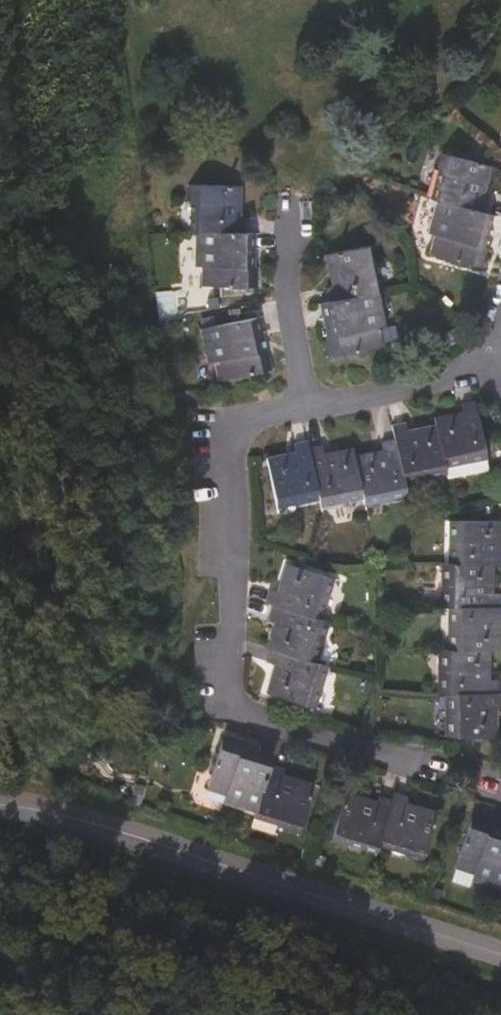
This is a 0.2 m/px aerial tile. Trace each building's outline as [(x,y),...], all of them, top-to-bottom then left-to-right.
[(474,197),(478,181),(481,182),(485,167),(438,155),(433,171),(441,172),(434,201),(437,201),(479,212),(483,198),(474,197)] [(233,219),(234,203),(238,203),(238,188),(188,186),(188,202),(195,203),(195,231),(199,231),(243,233),(243,220),(233,219)] [(471,245),(475,228),(485,231),(489,215),(479,212),(437,201),(429,233),(434,235),(430,255),(480,267),(484,248),(471,245)] [(241,266),(241,249),(252,250),(252,233),(243,233),(199,231),(198,265),(202,265),(202,286),(255,288),(255,266),(241,266)] [(384,293),(378,262),(383,260),(381,245),(332,254),(335,270),(341,270),(343,284),(335,286),(337,303),(380,294),(384,293)] [(386,327),(380,294),(337,303),(326,305),(328,320),(339,319),(343,336),(329,339),(332,357),(384,347),(381,328),(386,327)] [(251,354),(248,338),(258,334),(255,320),(203,330),(209,363),(214,362),(219,381),(270,371),(266,351),(251,354)] [(489,454),(475,398),(462,401),(466,419),(458,421),(456,412),(437,416),(439,422),(447,458),(467,453),(468,459),(489,454)] [(447,458),(439,422),(417,427),(419,438),(411,440),(406,422),(392,425),(395,436),(406,481),(428,475),(427,470),(448,465),(447,458)] [(406,481),(395,436),(383,439),(387,457),(379,459),(377,450),(355,455),(363,486),(366,497),(388,492),(389,497),(408,492),(406,481)] [(322,497),(309,448),(308,441),(295,444),(299,461),(291,464),(289,454),(268,458),(277,502),(299,497),(300,502),(322,497)] [(363,486),(355,455),(353,444),(334,448),(336,460),(328,461),(323,444),(309,448),(322,497),(323,504),(346,499),(344,491),(363,486)] [(491,552),(492,543),(500,543),(500,523),(457,523),(456,545),(452,545),(452,565),(495,565),(500,566),(500,552),(491,552)] [(322,595),(328,577),(288,565),(282,584),(291,587),(288,596),(271,591),(266,603),(273,606),(321,620),(328,597),(322,595)] [(485,587),(493,587),(495,565),(452,565),(452,568),(450,568),(450,587),(444,588),(444,608),(452,608),(500,608),(500,594),(484,594),(485,587)] [(322,643),(328,622),(321,620),(273,606),(269,619),(286,625),(283,633),(275,630),(269,648),(311,661),(317,642),(322,643)] [(500,633),(491,632),(492,622),(500,623),(500,608),(452,608),(451,632),(458,632),(457,652),(490,652),(500,652),(500,633)] [(323,686),(329,667),(311,661),(269,648),(268,650),(273,651),(269,664),(287,669),(284,676),(275,674),(269,693),(311,706),(318,685),(323,686)] [(479,680),(480,673),(490,673),(490,652),(457,652),(446,652),(446,673),(440,673),(440,693),(449,694),(475,694),(499,695),(499,681),(479,680)] [(487,717),(488,708),(500,708),(500,695),(499,695),(475,694),(449,694),(448,717),(455,717),(454,736),(497,737),(498,718),(487,717)] [(255,811),(267,770),(271,756),(256,752),(253,765),(235,759),(239,745),(223,739),(207,790),(224,796),(223,801),(255,811)] [(299,835),(314,790),(297,784),(295,788),(280,782),(282,775),(267,770),(255,811),(254,814),(285,824),(284,830),(299,835)] [(382,840),(393,803),(379,798),(377,807),(361,803),(362,799),(346,794),(333,840),(349,846),(351,839),(380,848),(382,840)] [(425,858),(438,812),(422,808),(421,811),(407,807),(409,798),(395,794),(393,803),(382,840),(411,848),(410,853),(425,858)] [(483,838),(488,825),(471,819),(454,869),(474,876),(471,881),(500,892),(500,845),(483,838)]
